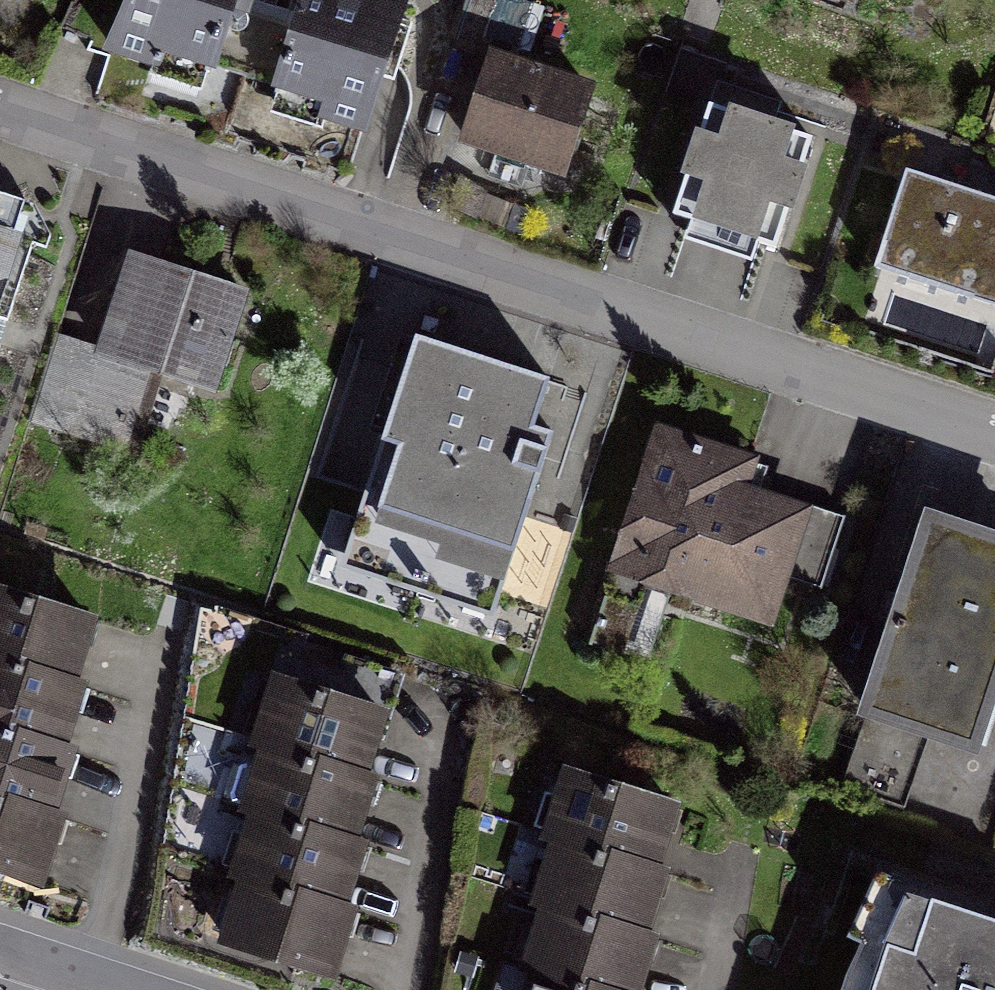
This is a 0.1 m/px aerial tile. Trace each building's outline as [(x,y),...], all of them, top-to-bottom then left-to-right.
[(121,60),(218,92),(250,0),(142,0),(121,60)] [(218,92),(277,113),(314,0),(250,0),(218,92)] [(366,0),(314,0),(277,113),(364,141),(383,83),(406,13),(366,0)] [(597,96),(496,61),(466,149),(567,184),(597,96)] [(815,148),(701,110),(661,227),(775,266),(815,148)] [(909,174),(876,275),(994,313),(994,201),(909,174)] [(0,213),(0,371),(43,226),(0,213)] [(262,286),(127,243),(94,345),(229,388),(262,286)] [(580,375),(411,316),(326,559),(495,618),(580,375)] [(760,454),(653,420),(605,573),(775,626),(791,575),(821,585),(842,517),(796,502),(749,488),(760,454)] [(923,514),(863,722),(979,755),(994,701),(994,535),(923,514)] [(76,677),(83,640),(89,608),(0,592),(0,663),(76,677)] [(64,746),(70,713),(76,677),(0,663),(0,734),(64,746)] [(263,679),(250,748),(369,769),(376,734),(382,701),(263,679)] [(51,815),(57,780),(64,746),(0,734),(0,805),(51,815)] [(250,748),(238,817),(357,838),(364,799),(369,769),(250,748)] [(558,775),(544,840),(664,867),(671,831),(678,801),(558,775)] [(38,884),(48,833),(51,815),(0,805),(0,877),(38,884)] [(238,817),(225,885),(344,907),(353,857),(357,838),(238,817)] [(544,840),(529,906),(649,932),(660,882),(664,867),(544,840)] [(869,880),(831,989),(994,989),(994,923),(869,880)] [(225,885),(213,954),(332,976),(343,917),(344,907),(225,885)] [(515,971),(600,989),(636,989),(647,941),(649,932),(529,906),(515,971)] [(511,989),(600,989),(515,971),(511,989)]
